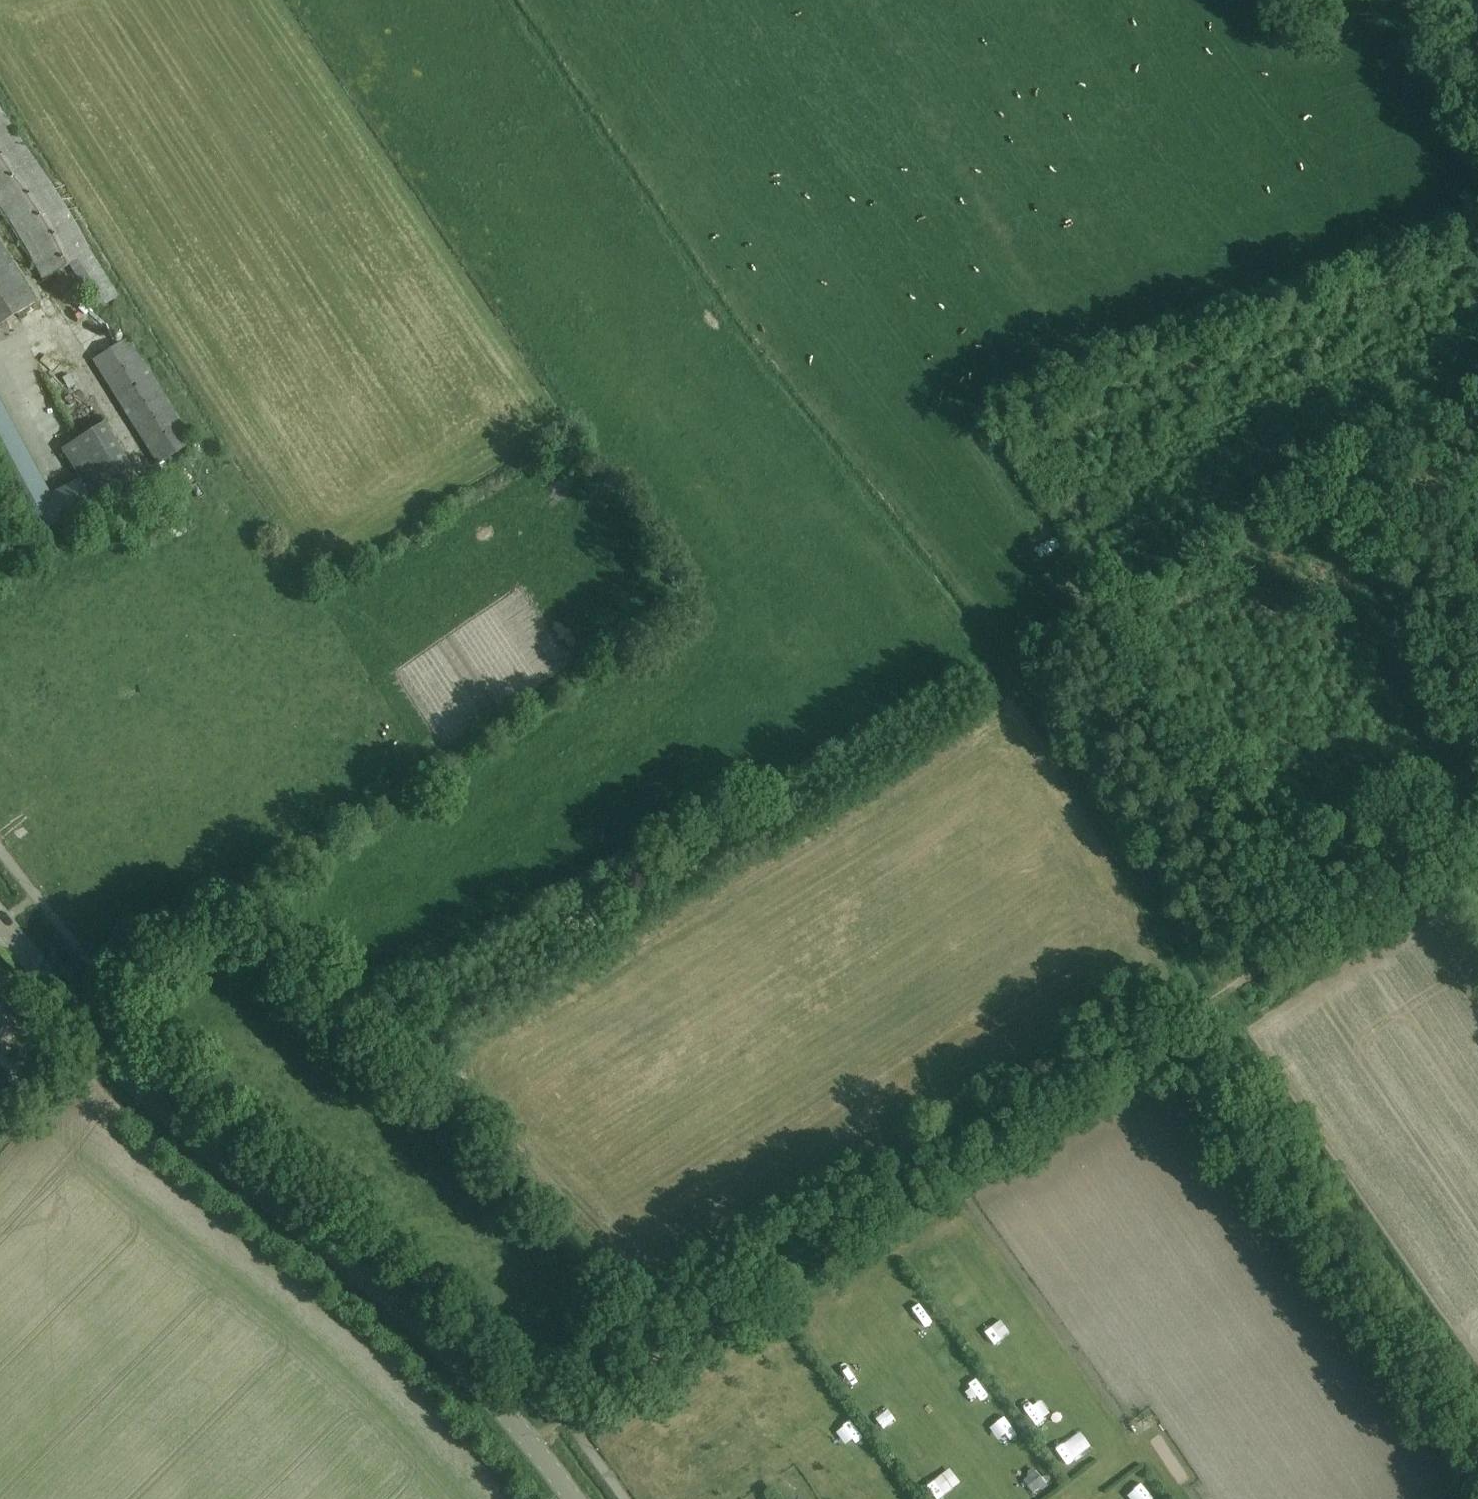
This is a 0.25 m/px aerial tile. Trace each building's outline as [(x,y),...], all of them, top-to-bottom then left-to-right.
[(43,282),(91,251),(4,111),(3,112),(0,108),(0,214),(43,282)] [(37,303),(0,244),(0,325),(37,303)] [(158,466),(194,443),(128,338),(92,362),(158,466)] [(31,538),(91,505),(78,481),(49,496),(0,403),(0,480),(31,538)] [(95,504),(139,479),(103,424),(61,450),(95,504)] [(13,1026),(0,1009),(0,1036),(13,1026)] [(16,1087),(6,1095),(12,1103),(22,1094),(16,1087)]
